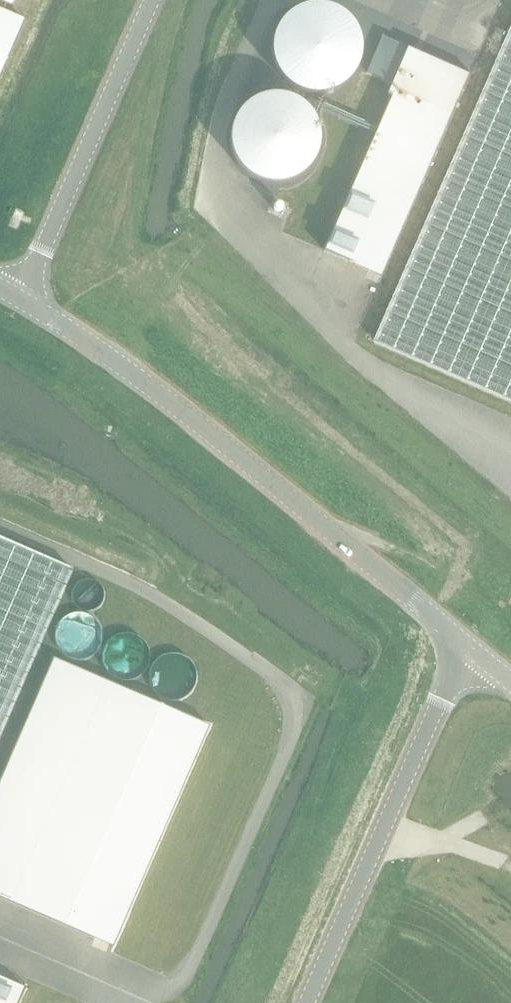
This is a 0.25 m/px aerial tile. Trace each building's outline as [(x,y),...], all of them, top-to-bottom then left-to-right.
[(273,36),(271,55),(275,69),(284,81),(297,91),(316,95),(331,92),(341,87),(351,77),(358,64),(360,48),(357,33),(348,19),(331,8),(310,6),(298,9),(289,14),(281,22),(273,36)] [(0,10),(0,76),(24,20),(0,10)] [(397,86),(324,251),(384,277),(473,74),(384,35),(367,73),(397,86)] [(377,344),(510,402),(510,37),(377,344)] [(286,96),(275,95),(263,96),(252,101),(243,108),(236,117),(231,128),(230,139),(231,151),(236,162),(243,171),(252,178),(263,183),(275,184),(286,183),(297,178),(306,171),(313,162),(318,151),(319,139),(318,128),(313,117),(306,108),(297,101),(286,96)] [(0,538),(0,732),(71,569),(0,538)] [(55,658),(0,784),(0,898),(113,947),(210,726),(55,658)] [(0,977),(0,1002),(19,1002),(26,988),(0,977)]
